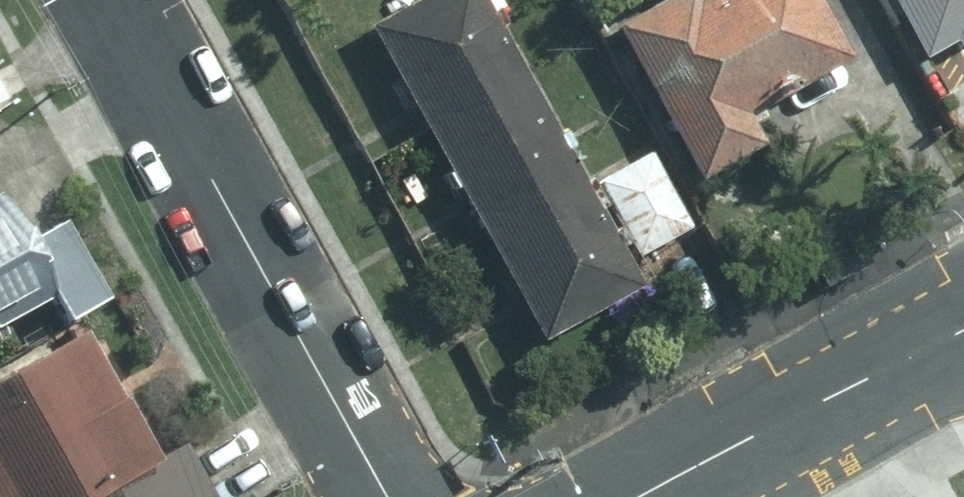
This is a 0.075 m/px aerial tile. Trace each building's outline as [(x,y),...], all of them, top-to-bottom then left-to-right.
[(365,29),(422,132),(516,81),(472,0),(418,0),(365,29)] [(806,0),(681,0),(611,40),(694,187),(757,151),(741,122),(843,64),(806,0)] [(906,43),(963,10),(963,0),(882,0),(906,43)] [(516,81),(422,132),(478,236),(573,184),(516,81)] [(687,229),(646,160),(596,189),(637,258),(687,229)] [(573,184),(478,236),(535,339),(630,287),(573,184)] [(54,308),(67,333),(111,309),(66,228),(26,249),(1,201),(0,202),(0,337),(54,308)] [(851,256),(808,277),(815,293),(858,272),(851,256)] [(85,339),(0,386),(0,496),(116,496),(160,472),(85,339)] [(124,496),(210,496),(190,461),(124,496)]
